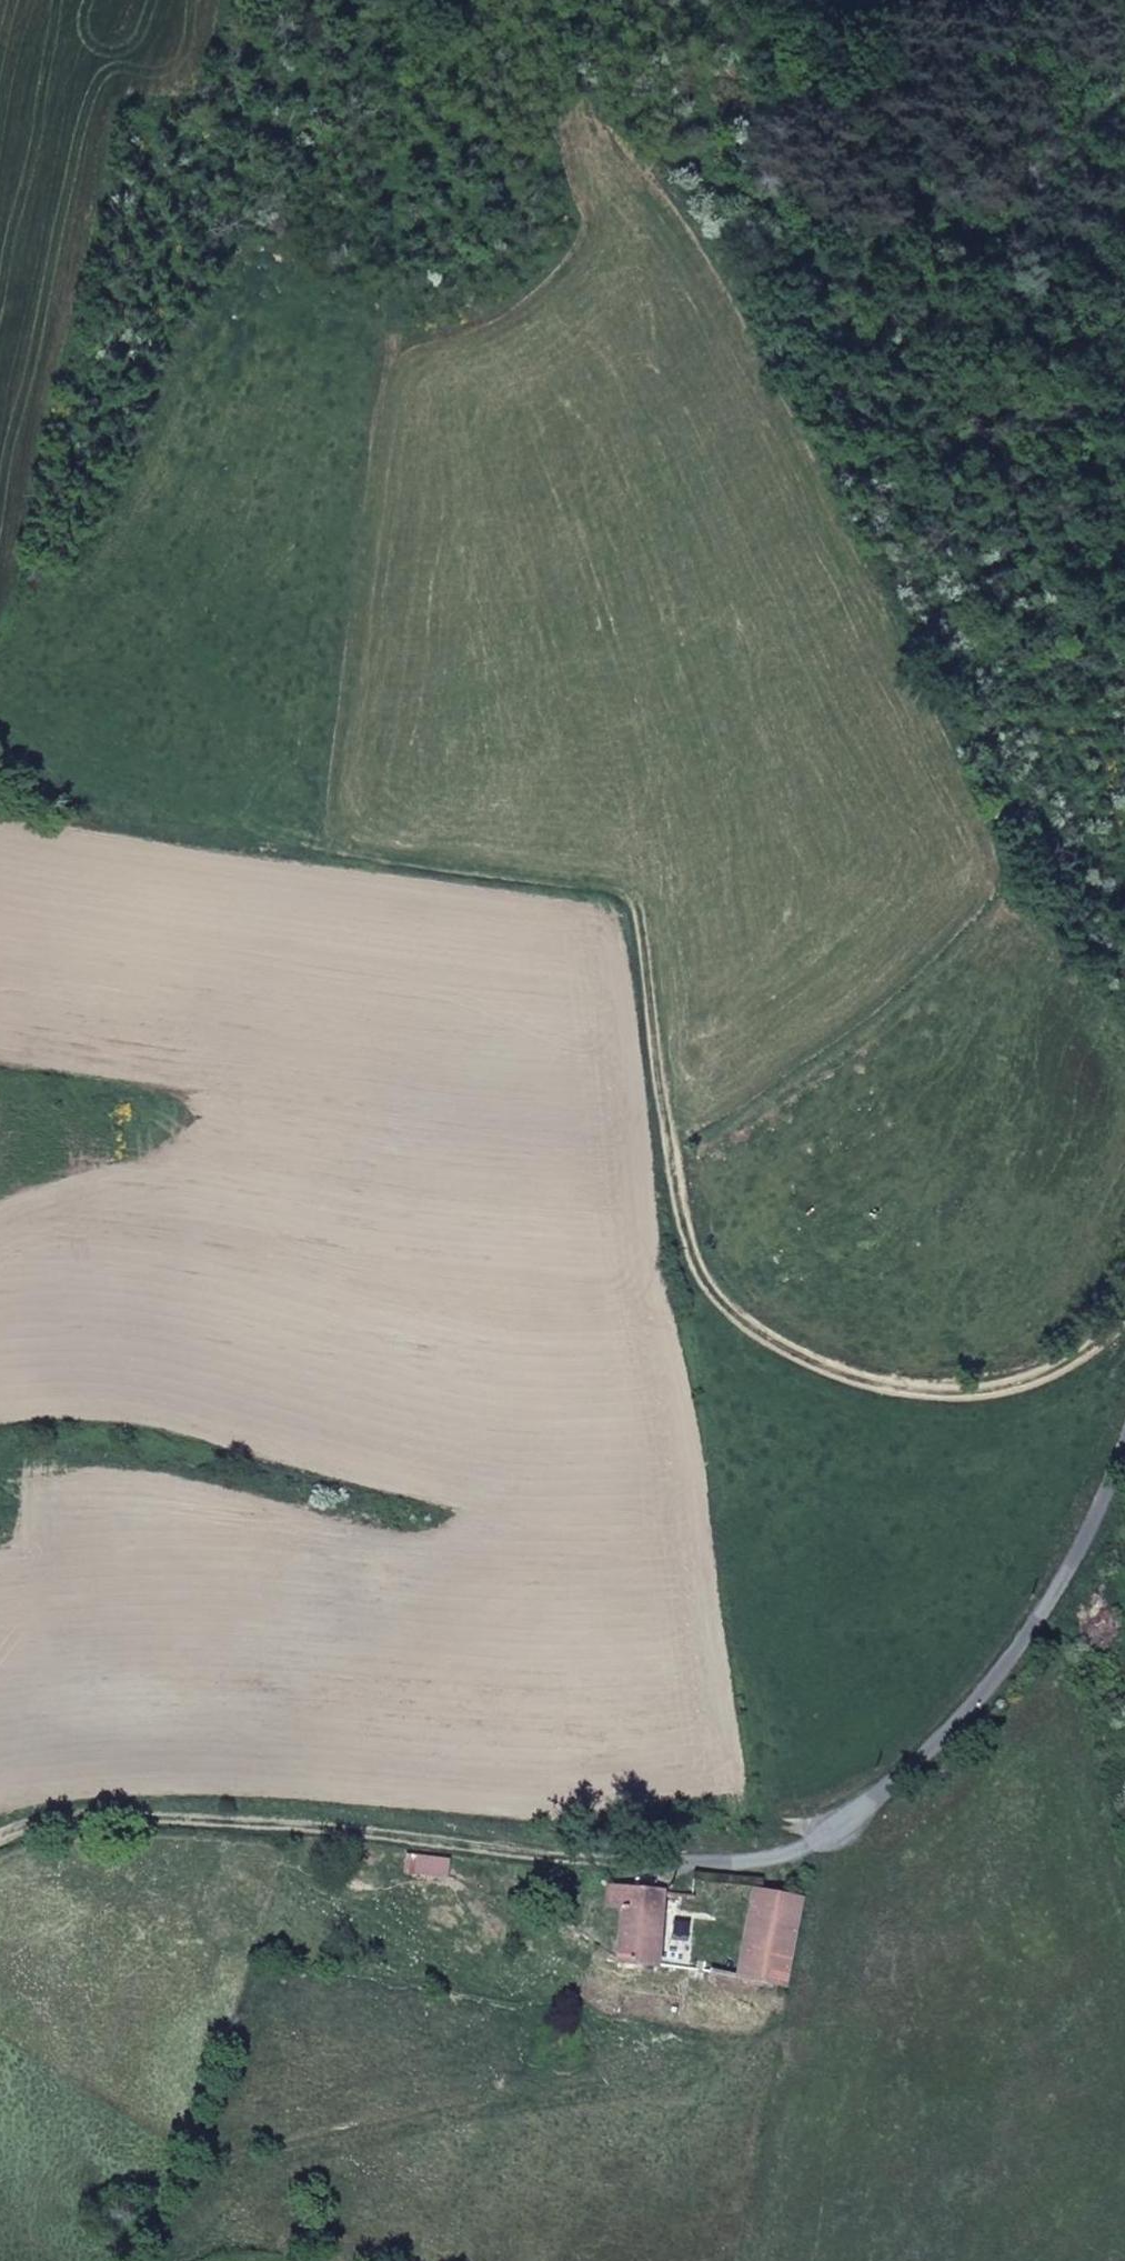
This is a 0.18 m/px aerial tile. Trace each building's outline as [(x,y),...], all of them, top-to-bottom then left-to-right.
[(693,1964),(694,1925),(664,1924),(664,1909),(693,1909),(693,1889),(608,1886),(607,1909),(621,1910),(620,1964),(693,1964)] [(787,1987),(807,1896),(756,1889),(738,1978),(787,1987)]
